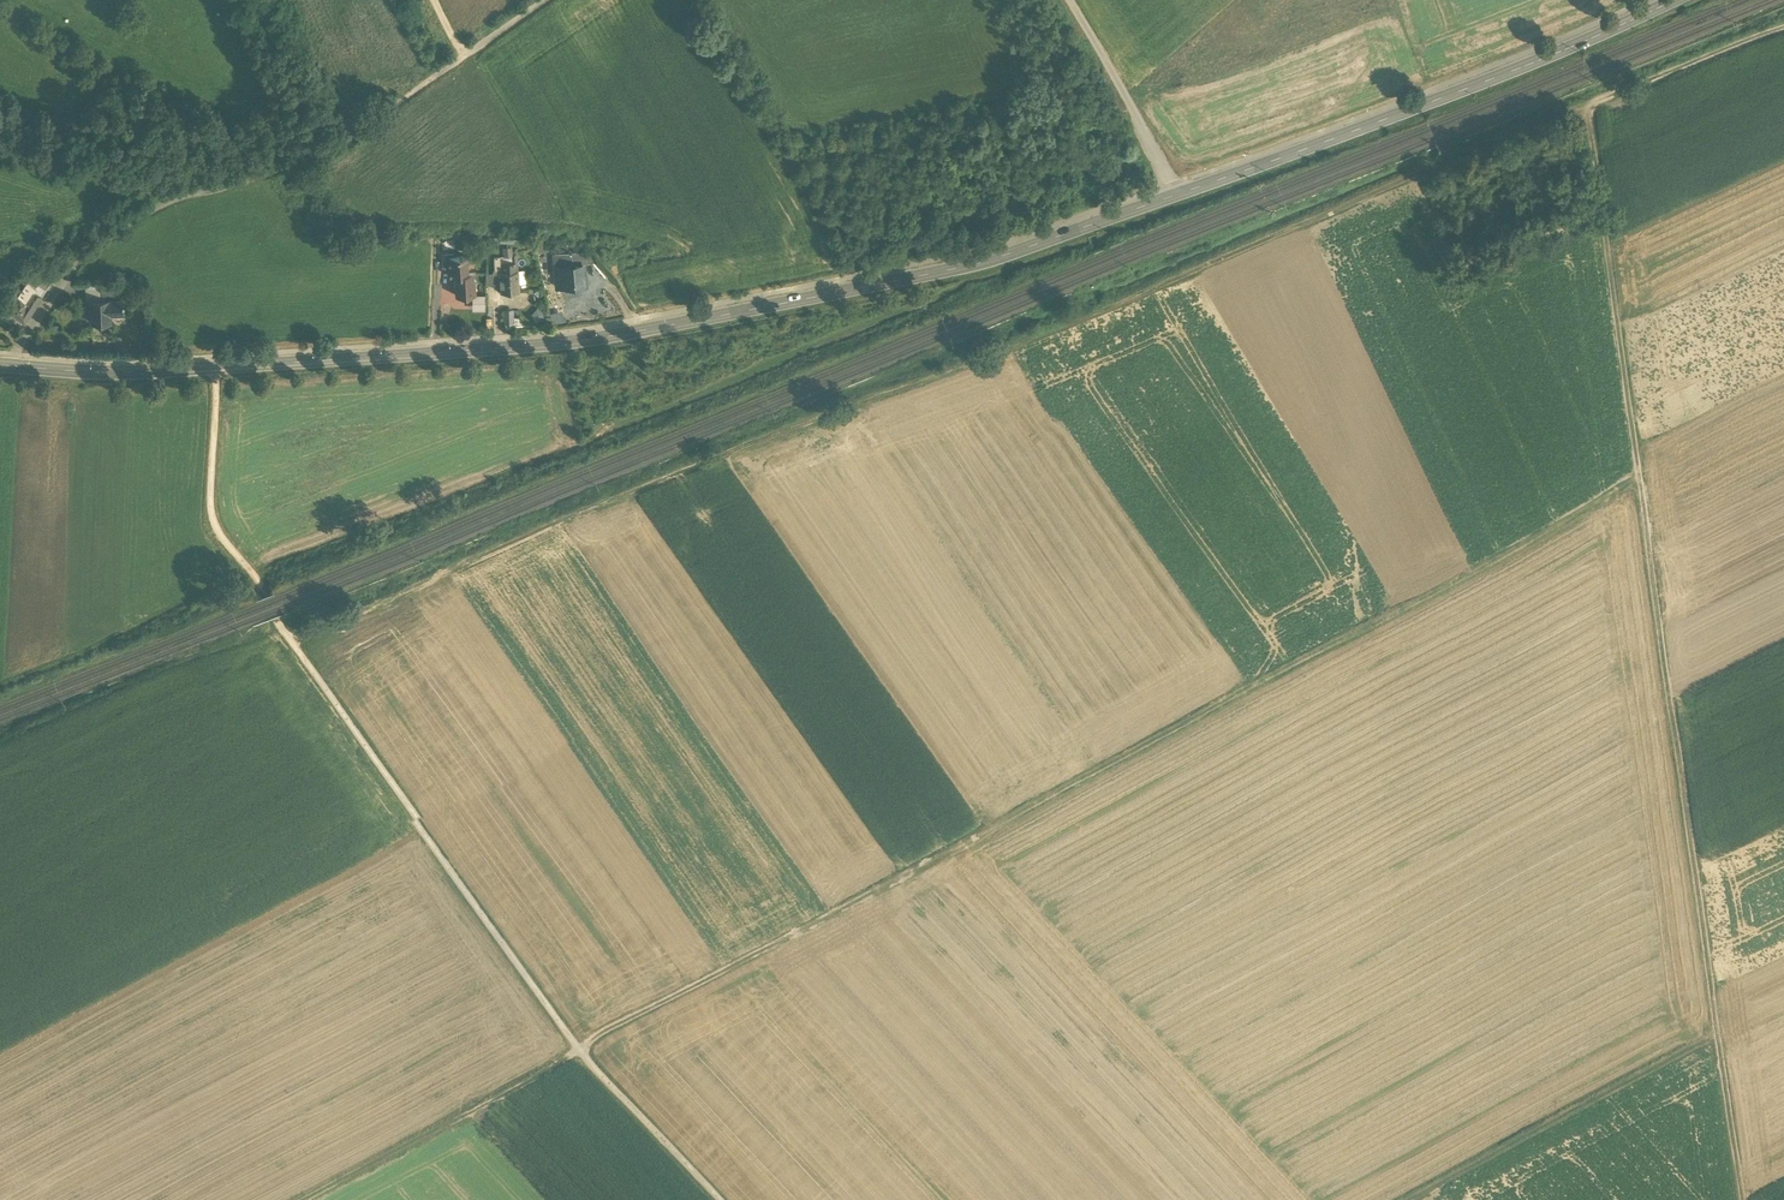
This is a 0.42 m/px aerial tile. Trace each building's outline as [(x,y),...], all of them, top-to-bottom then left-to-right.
[(589,252),(582,253),(582,265),(583,265),(593,265),(589,252)] [(568,255),(555,256),(556,258),(554,258),(555,268),(563,267),(582,265),(582,253),(571,254),(571,253),(570,253),(570,254),(568,255)] [(453,254),(442,255),(442,268),(442,269),(449,269),(449,257),(453,257),(453,254)] [(453,257),(449,257),(449,269),(450,276),(454,275),(455,296),(476,294),(474,273),(468,273),(466,256),(453,257)] [(493,274),(499,274),(508,274),(507,256),(492,257),(493,274)] [(517,256),(507,256),(508,274),(518,273),(517,256)] [(582,265),(563,267),(565,287),(584,286),(583,265),(582,265)] [(563,267),(555,268),(556,288),(564,287),(565,287),(563,267)] [(23,308),(43,279),(36,274),(34,277),(27,272),(21,282),(27,286),(16,303),(23,308)] [(508,274),(499,274),(500,292),(520,291),(518,273),(508,274)] [(16,303),(9,312),(28,325),(38,312),(34,310),(50,285),(43,279),(23,308),(16,303)] [(85,284),(86,301),(91,301),(99,300),(99,292),(99,283),(85,284)] [(118,291),(99,292),(99,300),(110,300),(118,300),(118,291)] [(484,294),(476,294),(476,309),(484,309),(484,294)] [(118,300),(110,300),(110,314),(123,313),(123,305),(124,305),(123,303),(123,299),(118,300)] [(99,300),(91,301),(91,314),(92,322),(111,322),(110,314),(110,300),(99,300)] [(513,310),(504,310),(504,325),(513,325),(513,310)] [(563,312),(550,314),(551,322),(564,320),(563,312)] [(514,317),(514,325),(524,325),(524,317),(514,317)]
